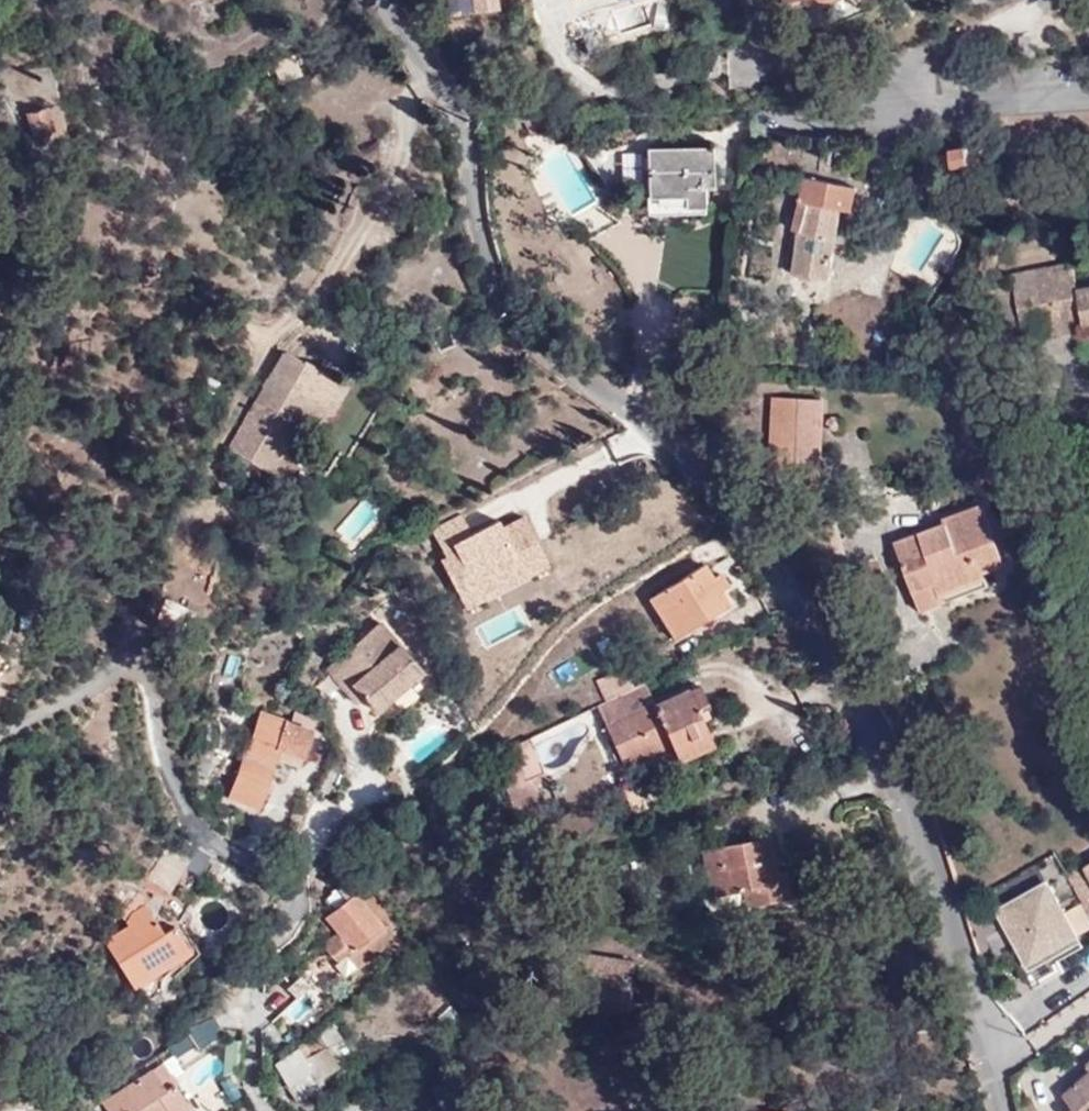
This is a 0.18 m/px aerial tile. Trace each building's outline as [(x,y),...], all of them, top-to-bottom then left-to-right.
[(44,106),(25,112),(33,135),(36,134),(38,136),(42,138),(46,135),(48,130),(52,129),(44,106)] [(964,146),(948,148),(951,167),(967,164),(964,146)] [(707,148),(644,148),(647,207),(699,206),(700,183),(708,182),(707,148)] [(1084,158),(1069,162),(1073,175),(1087,171),(1084,158)] [(135,186),(135,182),(134,179),(133,176),(130,174),(127,174),(123,174),(121,176),(118,178),(117,181),(117,185),(119,188),(121,190),(124,191),(127,191),(130,190),(133,188),(135,186)] [(807,203),(800,231),(794,275),(828,279),(837,209),(851,209),(855,186),(805,176),(800,202),(807,203)] [(1014,181),(1000,177),(995,192),(1010,197),(1014,181)] [(794,230),(800,231),(807,203),(800,202),(794,230)] [(1077,288),(1076,282),(1072,262),(1013,274),(1015,286),(1026,338),(1088,325),(1088,286),(1077,288)] [(1088,286),(1088,280),(1076,282),(1077,288),(1088,286)] [(1001,352),(1026,338),(1015,286),(989,291),(1001,352)] [(733,345),(726,344),(724,365),(731,366),(733,345)] [(282,346),(228,444),(269,468),(296,422),(308,428),(315,414),(329,410),(346,382),(282,346)] [(817,395),(772,394),(768,479),(814,480),(817,395)] [(950,524),(939,527),(943,537),(928,543),(924,532),(899,542),(920,599),(942,590),(946,601),(991,584),(986,569),(1008,560),(987,503),(948,518),(950,524)] [(460,514),(430,531),(469,608),(550,562),(520,511),(472,532),(460,514)] [(943,537),(939,527),(924,532),(928,543),(943,537)] [(726,605),(719,592),(711,579),(702,565),(649,599),(673,637),(726,605)] [(711,579),(719,592),(728,586),(720,573),(711,579)] [(924,610),(946,601),(942,590),(920,599),(924,610)] [(352,686),(362,698),(374,712),(420,672),(378,623),(325,669),(345,692),(352,686)] [(615,695),(632,687),(622,667),(596,680),(605,700),(615,695)] [(595,693),(601,702),(605,700),(596,680),(583,687),(587,696),(595,693)] [(656,702),(645,680),(632,687),(615,695),(605,700),(601,702),(599,703),(596,705),(607,726),(626,717),(656,702)] [(698,682),(656,702),(626,717),(607,726),(627,765),(672,744),(679,760),(713,743),(702,721),(698,712),(706,708),(710,705),(698,682)] [(355,705),(362,698),(352,686),(345,692),(355,705)] [(698,712),(702,721),(710,716),(706,708),(698,712)] [(258,715),(255,724),(261,725),(254,745),(248,742),(228,798),(256,806),(271,759),(297,766),(312,721),(293,715),(290,725),(258,715)] [(261,725),(255,724),(248,742),(254,745),(261,725)] [(544,773),(528,738),(516,744),(519,750),(524,748),(537,776),(544,773)] [(516,744),(492,756),(516,809),(538,798),(530,780),(537,776),(524,748),(519,750),(516,744)] [(769,837),(701,849),(707,879),(690,883),(696,913),(787,897),(783,872),(776,874),(769,837)] [(173,842),(149,880),(167,891),(190,854),(173,842)] [(1065,872),(1088,910),(1088,860),(1065,872)] [(996,908),(1031,969),(1085,936),(1050,878),(996,908)] [(389,939),(348,886),(339,893),(337,889),(323,902),(330,911),(325,917),(336,933),(320,946),(330,958),(341,950),(355,966),(389,939)] [(134,981),(155,968),(185,948),(171,925),(161,932),(143,906),(131,914),(125,923),(128,926),(103,943),(132,983),(134,981)] [(162,979),(155,968),(134,981),(147,1002),(159,993),(160,986),(162,979)] [(184,1031),(210,1019),(204,1004),(177,1017),(184,1031)] [(220,1035),(210,1019),(184,1031),(182,1038),(175,1041),(183,1053),(194,1046),(197,1049),(220,1035)] [(297,1050),(270,1064),(295,1103),(322,1087),(317,1078),(335,1067),(317,1035),(296,1048),(297,1050)] [(174,1087),(166,1091),(160,1083),(167,1077),(159,1065),(100,1104),(105,1110),(190,1110),(174,1087)] [(1063,1094),(1073,1106),(1068,1110),(1088,1110),(1088,1070),(1063,1094)] [(166,1091),(174,1087),(167,1077),(160,1083),(166,1091)]
